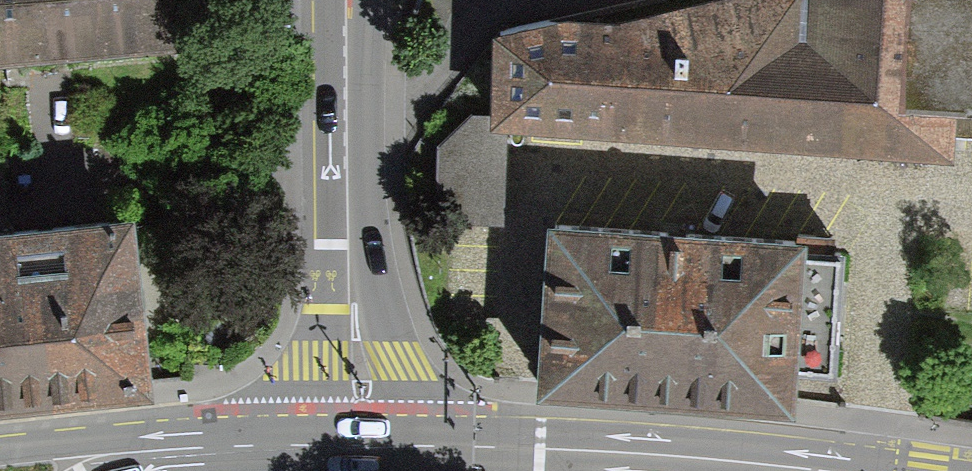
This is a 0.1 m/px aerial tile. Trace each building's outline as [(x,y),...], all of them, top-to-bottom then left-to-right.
[(7,67),(189,46),(184,0),(0,0),(0,67),(7,67)] [(501,123),(909,144),(971,148),(971,0),(686,0),(504,35),(501,123)] [(49,390),(159,378),(141,216),(30,229),(49,390)] [(838,241),(556,226),(547,390),(664,396),(788,403),(790,371),(830,373),(838,241)] [(49,390),(30,229),(0,232),(0,396),(49,390)]
